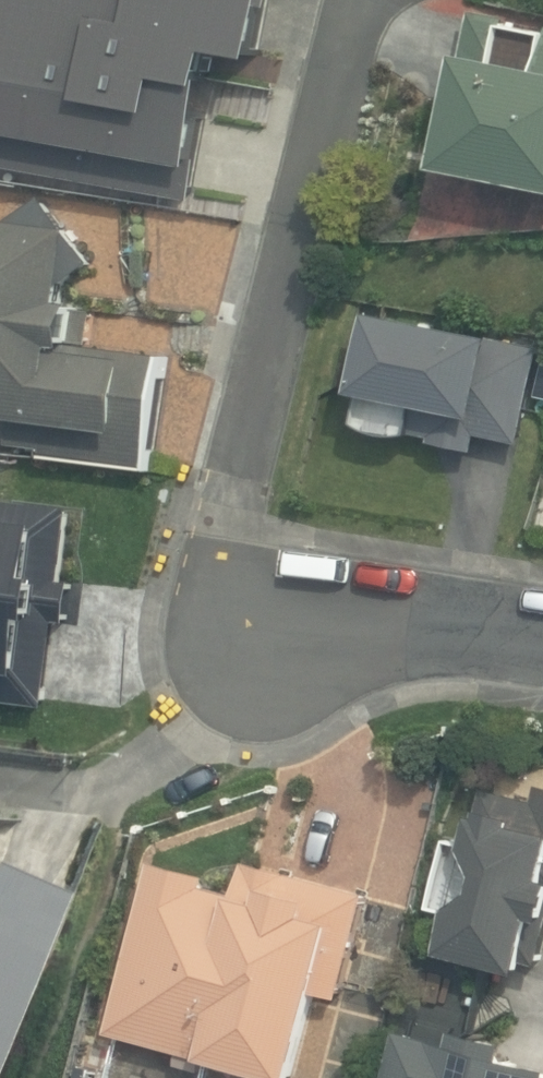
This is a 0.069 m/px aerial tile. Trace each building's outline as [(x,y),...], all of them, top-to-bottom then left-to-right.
[(0,45),(0,156),(200,188),(216,83),(274,92),(289,0),(29,0),(21,48),(0,45)] [(542,189),(542,24),(477,11),(462,84),(451,82),(445,114),(457,117),(447,170),(542,189)] [(0,216),(0,418),(23,421),(20,455),(153,468),(163,363),(68,353),(79,345),(83,307),(74,298),(74,282),(91,260),(51,200),(20,218),(0,216)] [(478,454),(481,435),(527,444),(542,358),(542,347),(377,316),(362,394),(367,395),(360,432),(478,454)] [(46,697),(56,619),(72,622),(77,581),(60,579),(68,514),(14,508),(12,524),(0,523),(0,691),(46,697)] [(532,975),(535,965),(542,967),(542,784),(539,800),(519,795),(518,798),(488,790),(475,844),(453,839),(436,907),(457,913),(447,953),(532,975)] [(268,1077),(303,1077),(324,996),(344,1001),(371,893),(249,862),(242,892),(213,885),(215,876),(158,861),(113,1039),(268,1077)] [(51,892),(0,872),(0,1023),(51,892)] [(513,1058),(517,1044),(460,1031),(457,1043),(402,1030),(391,1077),(542,1077),(542,1065),(513,1058)]
